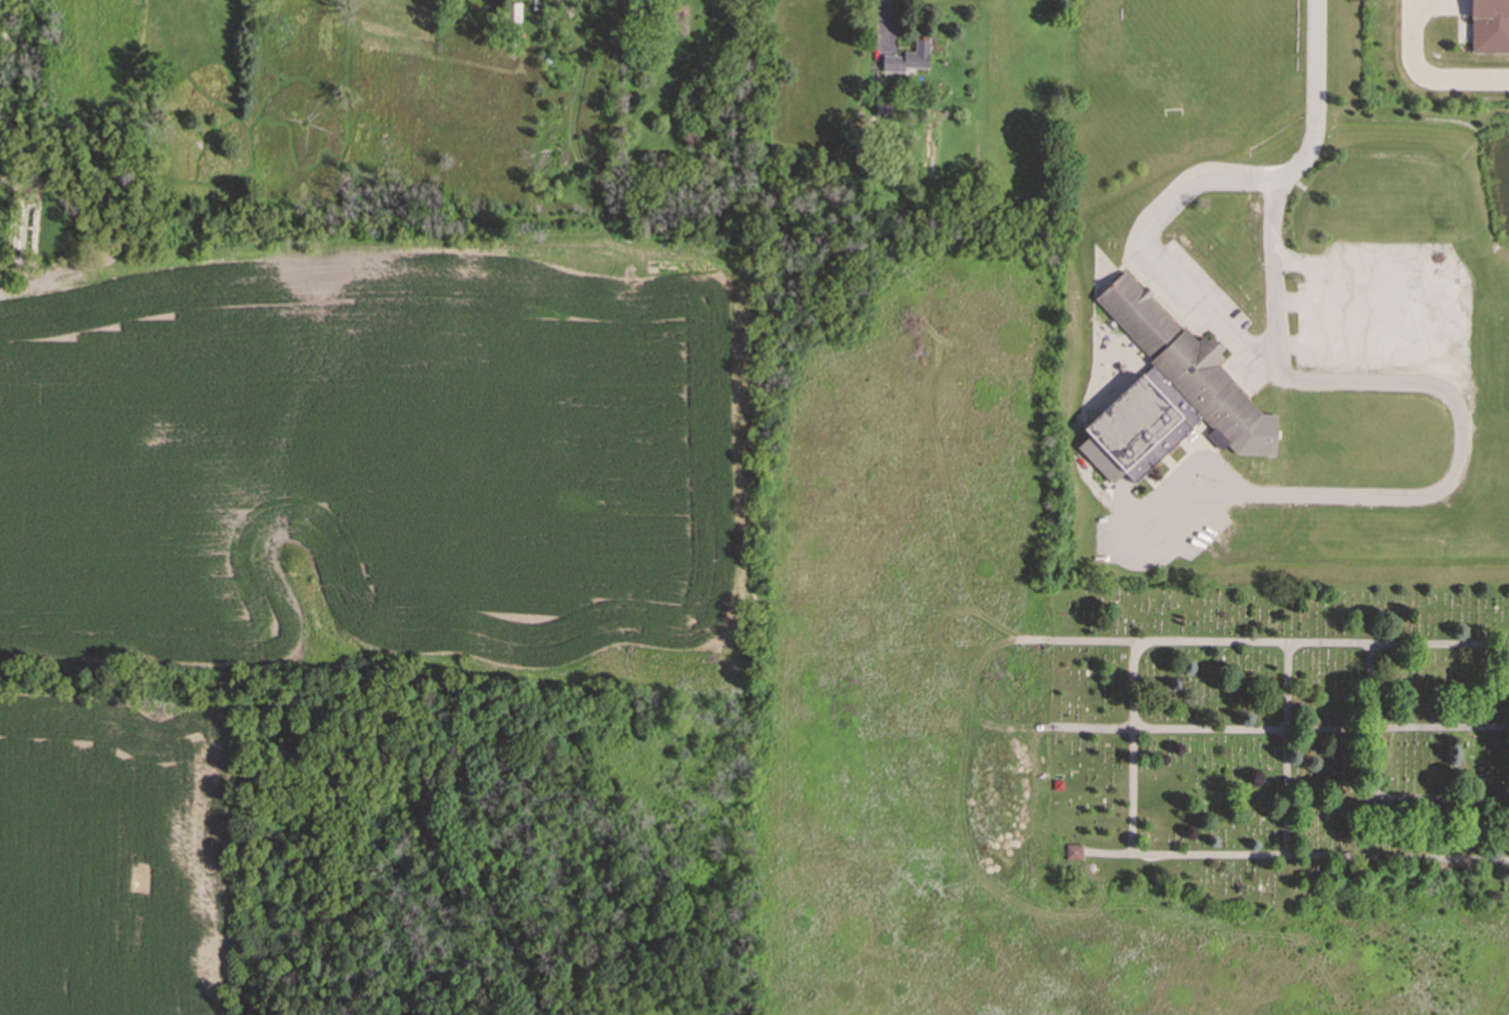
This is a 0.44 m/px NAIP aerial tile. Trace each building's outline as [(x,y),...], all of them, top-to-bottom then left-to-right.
[(1508,53),(1508,0),(1470,0),(1469,52),(1508,53)] [(927,67),(928,37),(914,37),(914,52),(902,52),(902,55),(882,55),(881,70),(903,71),(904,67),(927,67)] [(1149,368),(1142,374),(1141,374),(1082,427),(1089,435),(1077,446),(1110,484),(1124,472),(1133,481),(1202,419),(1211,429),(1205,434),(1219,450),(1226,444),(1235,454),(1275,455),(1276,414),(1261,413),(1217,364),(1223,358),(1218,353),(1223,349),(1211,336),(1206,340),(1202,336),(1196,340),(1185,329),(1178,329),(1149,296),(1152,293),(1144,285),(1140,288),(1124,270),(1093,298),(1150,360),(1149,368)] [(1082,859),(1081,844),(1065,844),(1065,859),(1082,859)]
